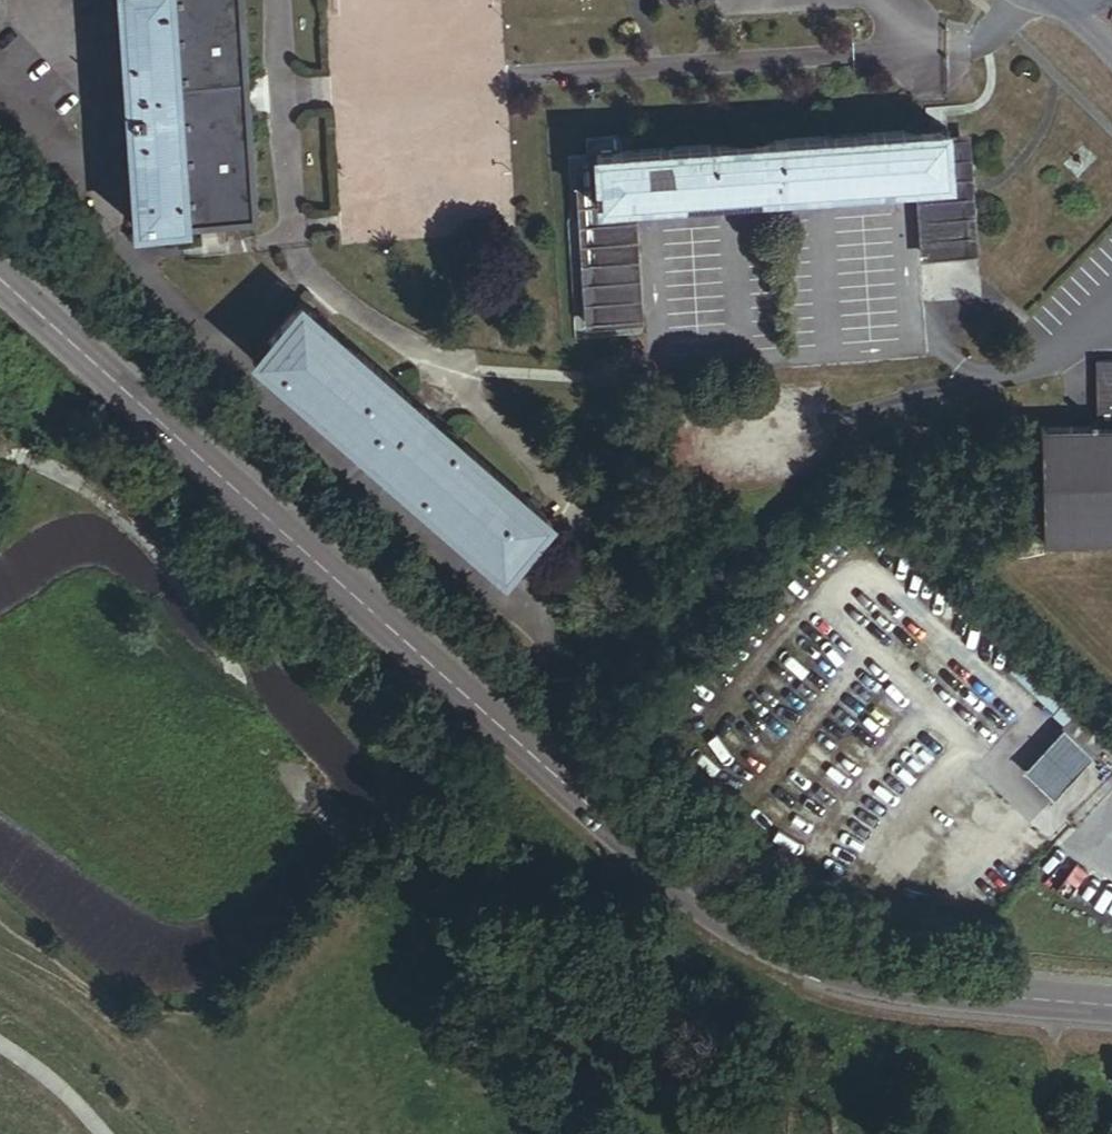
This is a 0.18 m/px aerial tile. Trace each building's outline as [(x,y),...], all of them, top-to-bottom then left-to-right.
[(238,0),(115,0),(127,226),(250,219),(238,0)] [(975,299),(965,139),(943,140),(942,130),(595,154),(596,164),(575,165),(586,325),(641,321),(634,207),(912,189),(920,303),(975,299)] [(545,519),(299,302),(253,356),(498,572),(545,519)] [(1094,361),(1095,419),(1087,420),(1087,426),(1037,427),(1039,543),(1111,542),(1111,361),(1094,361)] [(1007,669),(1061,720),(1075,705),(1022,654),(1007,669)] [(1078,707),(1063,722),(1093,752),(1108,737),(1078,707)] [(1051,797),(1090,757),(1061,728),(1022,768),(1051,797)]
